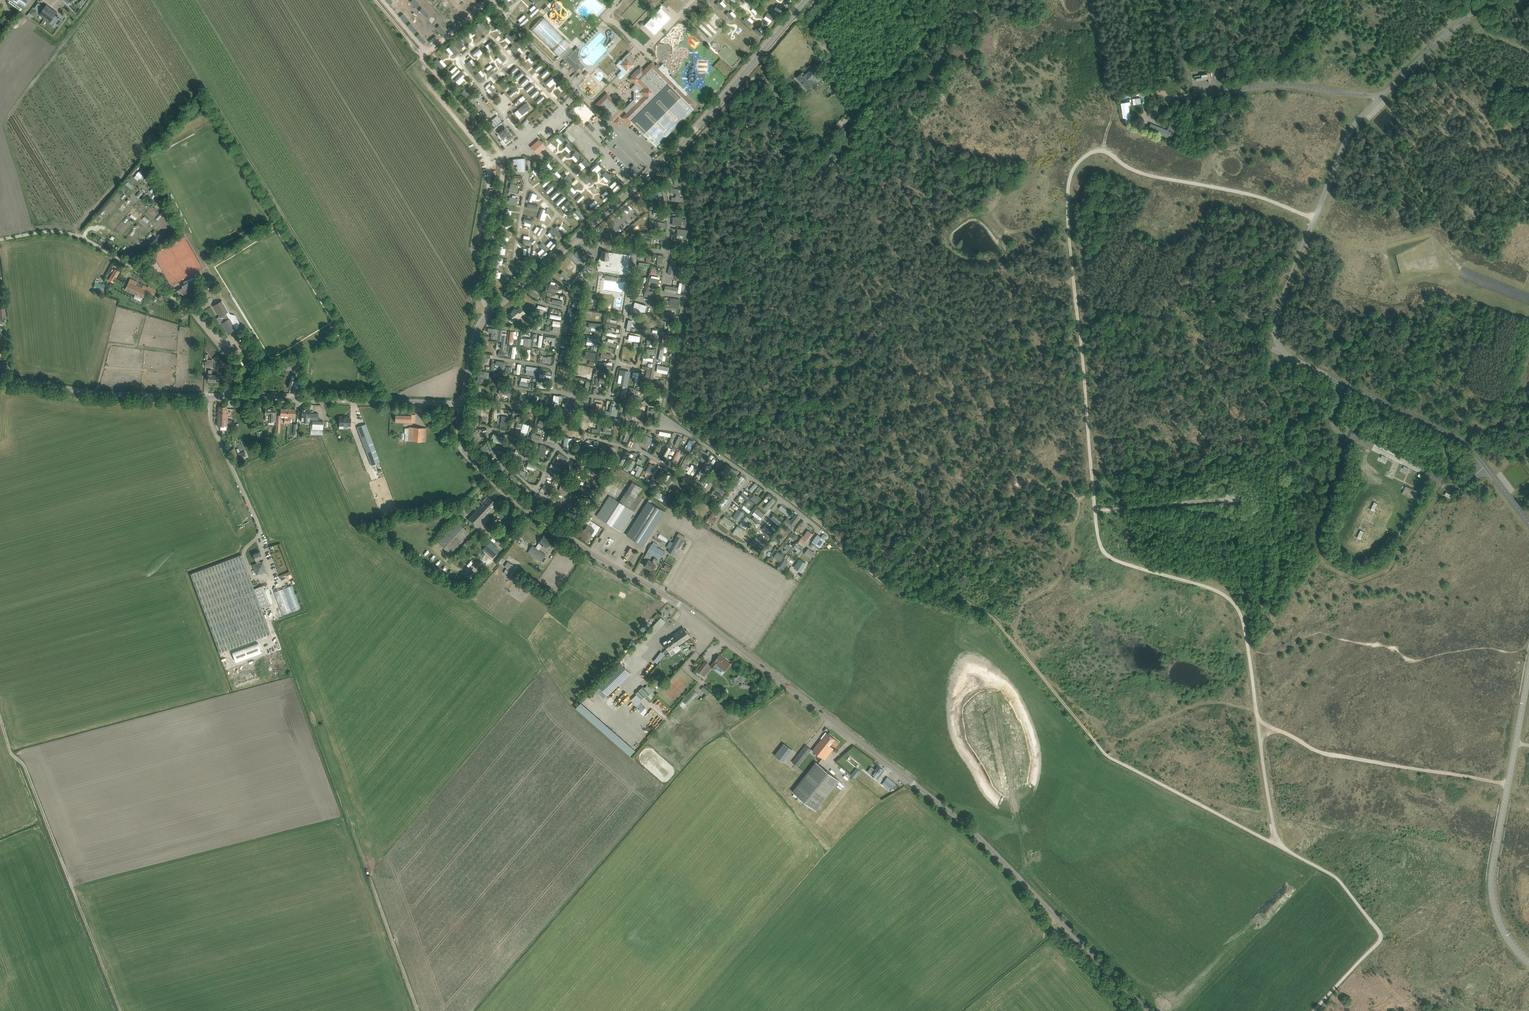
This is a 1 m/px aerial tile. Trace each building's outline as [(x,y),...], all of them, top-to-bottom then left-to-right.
[(454,1),(451,4),(458,12),(461,9),(459,7),(454,1)] [(468,8),(467,8),(470,11),(478,5),(475,1),(473,3),(468,8)] [(719,1),(716,4),(722,10),(725,7),(720,3),(719,1)] [(45,18),(51,9),(46,5),(43,9),(40,7),(41,5),(38,3),(34,8),(37,11),(38,9),(42,11),(39,14),(45,18)] [(395,4),(392,7),(398,13),(401,11),(399,9),(395,4)] [(446,4),(443,7),(445,8),(450,14),(453,11),(446,4)] [(755,5),(753,9),(758,12),(760,13),(762,10),(755,5)] [(531,12),(529,14),(531,17),(539,10),(536,7),(531,12)] [(772,7),(770,10),(778,16),(781,13),(774,9),(772,7)] [(422,8),(419,10),(427,18),(429,15),(424,10),(422,8)] [(53,17),(57,13),(51,9),(45,18),(50,22),(52,19),(55,21),(54,23),(57,25),(61,20),(58,17),(57,19),(53,17)] [(728,11),(725,14),(731,20),(734,17),(730,13),(728,11)] [(489,12),(486,14),(491,20),(493,22),(496,20),(489,12)] [(767,12),(765,16),(766,16),(772,20),(774,22),(776,19),(767,12)] [(403,13),(400,16),(406,23),(409,20),(408,19),(404,14),(403,13)] [(456,14),(453,16),(454,18),(459,22),(462,19),(456,14)] [(431,17),(429,20),(434,25),(437,23),(436,21),(432,17),(431,17)] [(520,22),(518,24),(521,27),(529,20),(526,17),(520,22)] [(746,17),(743,20),(749,26),(752,23),(748,19),(746,17)] [(411,23),(408,25),(415,33),(417,31),(417,30),(412,25),(411,23)] [(473,28),(480,36),(486,31),(479,23),(473,28)] [(499,23),(496,26),(498,28),(502,32),(505,29),(499,23)] [(439,25),(436,27),(444,35),(447,33),(446,32),(441,27),(439,25)] [(757,28),(754,31),(760,36),(763,33),(758,29),(757,28)] [(471,29),(464,35),(467,38),(469,36),(474,32),(471,29)] [(419,33),(416,36),(423,44),(426,42),(426,41),(421,36),(419,33)] [(507,33),(505,36),(506,37),(511,42),(514,39),(507,33)] [(456,37),(452,41),(454,43),(453,43),(460,51),(465,47),(462,44),(463,42),(462,40),(460,41),(458,39),(456,37)] [(491,41),(488,44),(493,50),(495,52),(498,49),(491,41)] [(451,45),(448,48),(453,53),(455,56),(458,53),(451,45)] [(568,45),(559,55),(560,56),(564,60),(568,56),(574,51),(568,45)] [(568,56),(564,60),(572,67),(577,62),(582,66),(579,68),(581,70),(585,66),(582,63),(581,62),(580,61),(579,59),(578,58),(578,56),(578,54),(578,52),(579,51),(579,49),(577,47),(574,51),(568,56)] [(479,48),(472,53),(474,56),(476,55),(481,51),(479,48)] [(500,52),(497,55),(498,57),(502,62),(506,59),(500,52)] [(629,52),(628,53),(621,60),(623,62),(621,64),(627,70),(633,64),(631,62),(634,59),(630,55),(632,54),(629,52)] [(530,53),(527,56),(529,57),(533,62),(534,62),(536,59),(530,53)] [(437,59),(434,61),(441,70),(444,67),(439,61),(437,59)] [(469,61),(466,63),(472,70),(475,67),(474,66),(470,61),(469,61)] [(577,62),(572,67),(576,72),(579,68),(582,66),(577,62)] [(632,123),(656,147),(694,109),(690,105),(693,103),(652,62),(642,71),(640,69),(639,69),(638,68),(632,74),(631,76),(632,77),(630,79),(635,84),(631,88),(633,91),(634,91),(634,99),(630,102),(634,106),(622,117),(630,125),(632,123)] [(488,70),(490,74),(497,68),(494,65),(492,66),(488,70)] [(821,73),(818,70),(815,66),(803,77),(801,74),(797,77),(808,90),(815,83),(813,80),(821,73)] [(452,73),(450,75),(453,78),(460,71),(458,68),(452,73)] [(478,72),(475,75),(481,81),(484,79),(482,77),(479,72),(478,72)] [(462,73),(454,80),(457,83),(463,77),(465,76),(462,73)] [(553,76),(545,83),(548,86),(548,85),(554,80),(556,78),(553,76)] [(562,83),(559,85),(559,86),(563,90),(565,92),(568,89),(562,83)] [(494,95),(496,98),(499,95),(491,86),(486,90),(492,97),(494,95)] [(605,97),(604,96),(596,104),(613,121),(624,110),(610,96),(608,97),(605,97)] [(1130,114),(1128,105),(1130,105),(1128,105),(1128,102),(1130,102),(1121,103),(1123,118),(1125,118),(1125,119),(1126,123),(1132,122),(1132,118),(1131,118),(1131,115),(1131,113),(1130,114)] [(582,114),(589,121),(594,115),(587,108),(582,114)] [(836,124),(841,129),(848,121),(842,117),(836,124)] [(1176,126),(1171,124),(1170,124),(1167,130),(1151,123),(1148,130),(1171,139),(1176,126)] [(504,146),(506,145),(510,141),(509,140),(513,137),(504,126),(499,130),(497,126),(493,129),(496,133),(497,132),(499,134),(497,135),(501,140),(500,141),(504,146)] [(559,134),(556,137),(558,138),(562,142),(565,140),(559,134)] [(546,147),(539,139),(531,147),(537,154),(546,147)] [(568,142),(565,145),(566,146),(570,151),(571,151),(573,148),(568,142)] [(575,152),(572,154),(573,156),(577,160),(578,160),(581,158),(575,152)] [(513,159),(513,164),(517,164),(517,172),(525,171),(525,159),(513,159)] [(584,160),(581,162),(585,167),(586,168),(589,165),(584,160)] [(597,163),(590,169),(593,172),(595,170),(599,166),(597,163)] [(545,164),(542,167),(548,172),(551,170),(547,165),(545,164)] [(535,165),(533,168),(534,170),(539,175),(540,176),(543,173),(535,165)] [(553,172),(550,175),(556,180),(559,178),(555,173),(553,172)] [(605,172),(602,175),(604,176),(608,181),(611,178),(605,172)] [(677,174),(668,175),(668,179),(672,179),(673,181),(674,180),(674,186),(680,185),(680,183),(677,183),(677,174)] [(553,183),(546,189),(549,192),(556,186),(553,183)] [(611,188),(610,190),(612,193),(620,186),(618,183),(617,183),(611,188)] [(510,192),(518,194),(519,186),(511,185),(510,192)] [(671,201),(680,202),(683,202),(683,198),(680,198),(681,189),(675,188),(674,189),(671,189),(671,193),(676,193),(676,198),(671,197),(671,201)] [(558,189),(551,195),(554,198),(561,192),(558,189)] [(570,189),(567,191),(572,197),(575,195),(574,194),(570,189)] [(603,197),(601,199),(604,202),(611,196),(608,193),(603,197)] [(507,200),(506,203),(517,205),(518,199),(516,198),(516,196),(512,195),(512,197),(509,197),(509,200),(507,200)] [(563,195),(556,201),(559,204),(566,198),(563,195)] [(566,203),(563,206),(568,210),(570,212),(572,209),(566,203)] [(591,207),(589,209),(591,212),(599,206),(597,203),(591,207)] [(577,209),(574,212),(579,218),(581,220),(584,217),(577,209)] [(673,217),(672,225),(682,225),(682,218),(673,217)] [(557,225),(554,228),(562,236),(565,233),(565,232),(559,227),(557,225)] [(551,229),(548,231),(549,233),(554,237),(557,234),(551,229)] [(678,232),(677,236),(683,236),(683,238),(683,239),(687,239),(686,243),(689,243),(689,240),(689,237),(688,237),(688,236),(687,236),(688,230),(680,229),(680,232),(678,232)] [(503,237),(500,240),(506,245),(508,242),(507,241),(503,237)] [(636,239),(635,242),(637,242),(637,246),(647,247),(648,244),(650,244),(650,240),(636,239)] [(548,247),(551,250),(557,244),(554,241),(553,242),(548,247)] [(542,242),(539,245),(544,251),(547,248),(542,242)] [(540,255),(538,256),(541,259),(548,253),(545,250),(544,251),(540,255)] [(577,251),(574,254),(574,255),(574,254),(578,257),(577,257),(583,263),(587,259),(577,251)] [(602,251),(601,259),(609,260),(610,252),(602,251)] [(609,260),(601,259),(601,260),(598,260),(597,268),(600,269),(619,271),(619,273),(632,275),(633,268),(629,267),(630,255),(610,252),(609,260)] [(675,254),(674,257),(678,258),(678,261),(686,262),(687,256),(675,254)] [(530,271),(537,266),(530,260),(515,258),(514,268),(513,270),(512,272),(512,274),(511,276),(510,278),(507,283),(511,288),(530,271)] [(668,274),(674,276),(677,259),(671,258),(668,274)] [(115,269),(109,280),(112,282),(118,271),(115,269)] [(563,271),(560,274),(568,282),(571,279),(563,271)] [(650,277),(648,285),(658,286),(659,279),(653,278),(654,277),(652,276),(651,278),(650,277)] [(130,280),(125,289),(136,294),(143,298),(146,290),(148,287),(143,285),(142,288),(136,285),(137,282),(130,279),(130,280)] [(195,289),(194,280),(194,279),(193,279),(194,280),(185,285),(185,286),(183,287),(182,285),(182,286),(183,287),(177,290),(177,291),(184,295),(183,295),(194,289),(195,289)] [(636,281),(634,293),(638,294),(639,288),(642,289),(642,287),(644,287),(644,286),(643,286),(643,284),(639,284),(640,282),(636,281)] [(550,284),(548,291),(556,293),(557,286),(555,285),(555,283),(551,282),(550,284)] [(531,289),(528,291),(536,299),(539,296),(531,289)] [(657,295),(652,294),(652,291),(649,291),(646,290),(645,290),(644,296),(657,298),(657,295)] [(669,306),(679,308),(680,305),(679,305),(680,299),(673,298),(673,301),(669,301),(669,306)] [(220,324),(221,323),(227,334),(235,329),(237,328),(235,325),(236,323),(234,318),(228,317),(226,313),(228,312),(222,301),(214,306),(220,316),(216,318),(220,324)] [(635,302),(633,309),(644,312),(646,305),(635,302)] [(525,313),(523,311),(520,307),(517,310),(515,308),(506,316),(507,317),(506,318),(505,319),(505,321),(507,323),(509,323),(510,323),(511,322),(512,323),(520,316),(521,317),(525,313)] [(568,309),(568,312),(570,312),(570,313),(576,314),(575,317),(579,318),(580,311),(568,309)] [(606,321),(605,325),(616,327),(617,323),(610,322),(611,316),(607,315),(606,321)] [(588,325),(588,327),(590,327),(591,327),(596,328),(596,330),(596,332),(600,332),(601,324),(589,323),(589,325),(588,325)] [(668,323),(667,327),(671,328),(670,332),(674,333),(676,325),(668,323)] [(488,328),(488,332),(491,333),(494,333),(493,336),(491,335),(491,339),(497,339),(498,329),(488,328)] [(606,332),(605,335),(616,337),(617,334),(612,333),(612,330),(608,329),(607,332),(606,332)] [(499,330),(498,341),(502,341),(501,349),(504,349),(506,336),(502,336),(502,333),(503,330),(499,330)] [(651,332),(650,339),(658,340),(658,338),(659,334),(656,334),(657,331),(653,330),(652,333),(651,332)] [(566,336),(565,340),(570,341),(569,344),(575,345),(576,342),(577,338),(569,337),(566,336)] [(546,337),(545,340),(552,341),(551,345),(554,345),(555,338),(546,337)] [(587,337),(586,341),(587,341),(591,342),(593,342),(593,345),(597,346),(598,339),(587,337)] [(523,345),(523,346),(530,346),(531,339),(524,338),(524,339),(523,345)] [(606,341),(605,345),(615,347),(616,343),(613,343),(614,340),(609,339),(608,339),(607,341),(606,341)] [(586,351),(585,358),(594,360),(596,353),(586,351)] [(483,354),(481,364),(484,365),(484,362),(485,358),(488,358),(490,358),(490,355),(488,355),(483,354)] [(289,365),(291,370),(301,366),(299,359),(286,363),(288,362),(289,365)] [(496,361),(496,364),(501,365),(500,371),(504,372),(505,365),(505,362),(496,361)] [(642,366),(642,369),(647,370),(645,377),(649,378),(651,368),(642,366)] [(208,381),(209,381),(216,382),(216,375),(212,375),(212,370),(208,370),(208,381)] [(620,370),(619,377),(622,377),(621,384),(625,385),(627,386),(627,385),(630,372),(620,370)] [(478,374),(477,383),(481,384),(481,383),(481,379),(482,379),(484,378),(484,377),(489,378),(490,372),(479,371),(479,374),(478,374)] [(292,374),(289,382),(288,387),(293,388),(295,381),(294,380),(296,375),(292,374)] [(600,379),(598,386),(599,387),(599,386),(601,387),(600,389),(606,391),(609,380),(601,377),(600,379)] [(657,382),(656,385),(662,387),(661,389),(663,390),(664,386),(665,386),(665,384),(664,384),(665,381),(661,380),(660,381),(660,382),(657,382)] [(654,395),(654,399),(656,399),(662,400),(663,392),(660,392),(659,396),(657,396),(654,395)] [(554,395),(553,401),(555,402),(554,404),(554,406),(558,406),(559,400),(562,401),(563,396),(560,395),(559,396),(554,395)] [(590,408),(589,412),(593,412),(597,413),(600,414),(602,408),(600,407),(601,404),(597,403),(595,410),(594,410),(594,409),(590,408)] [(605,411),(605,414),(616,416),(617,410),(618,408),(616,408),(615,407),(614,407),(615,404),(611,403),(611,406),(610,406),(609,412),(605,411)] [(227,413),(227,406),(219,406),(218,426),(227,426),(228,420),(228,413),(227,413)] [(472,407),(471,411),(474,412),(473,413),(480,415),(482,408),(475,406),(474,407),(472,407)] [(265,421),(269,421),(269,422),(276,422),(276,412),(274,412),(274,408),(265,408),(265,414),(266,414),(265,421)] [(625,408),(624,417),(629,417),(628,419),(632,419),(632,415),(630,415),(631,411),(631,409),(628,408),(625,408)] [(310,410),(302,409),(302,421),(309,422),(310,419),(318,419),(318,414),(310,414),(310,410)] [(395,422),(415,423),(415,414),(395,413),(395,422)] [(550,415),(548,421),(551,422),(550,426),(556,428),(558,422),(559,422),(560,419),(552,417),(553,415),(550,415)] [(340,416),(339,421),(339,429),(343,429),(343,425),(350,426),(351,418),(344,418),(344,417),(340,416)] [(501,420),(500,427),(507,428),(508,417),(505,417),(504,420),(501,420)] [(539,420),(537,426),(546,429),(548,423),(539,420)] [(323,421),(313,421),(312,429),(323,430),(323,421)] [(366,424),(357,427),(359,432),(371,466),(380,462),(367,428),(366,424)] [(592,428),(591,432),(599,433),(601,425),(598,424),(597,429),(592,428)] [(603,429),(603,432),(606,433),(606,434),(610,435),(611,431),(607,430),(608,427),(604,426),(604,430),(603,429)] [(409,434),(408,441),(425,442),(426,433),(426,428),(409,427),(409,429),(409,434)] [(476,431),(468,433),(470,442),(478,440),(476,431)] [(626,436),(623,441),(627,442),(632,434),(627,431),(625,435),(626,436)] [(493,434),(492,438),(493,438),(493,442),(504,444),(505,441),(499,439),(495,439),(496,436),(496,435),(493,434)] [(549,434),(547,441),(555,444),(557,437),(549,434)] [(646,435),(641,443),(648,446),(652,438),(646,435)] [(679,436),(674,446),(677,448),(678,447),(682,437),(679,436)] [(511,442),(509,446),(512,447),(515,448),(518,439),(514,438),(513,443),(511,442)] [(565,438),(564,446),(570,447),(570,441),(571,441),(572,439),(565,438)] [(480,448),(482,451),(487,457),(492,453),(485,444),(483,446),(480,448)] [(540,447),(536,457),(543,459),(545,453),(547,454),(548,450),(546,450),(546,449),(540,447)] [(701,450),(700,452),(703,454),(704,455),(701,460),(702,460),(701,462),(703,463),(704,461),(704,462),(707,456),(708,457),(710,452),(708,451),(707,453),(701,450)] [(559,453),(557,456),(562,460),(561,461),(564,463),(565,462),(567,459),(559,453)] [(516,458),(514,460),(516,461),(515,463),(518,465),(516,468),(519,470),(523,462),(516,458)] [(683,462),(679,468),(681,470),(683,468),(684,469),(687,465),(685,464),(688,460),(685,458),(683,462)] [(498,460),(495,463),(503,471),(505,468),(501,464),(498,460)] [(623,467),(622,469),(627,471),(628,469),(630,471),(634,464),(628,461),(625,468),(623,467)] [(528,462),(526,468),(534,471),(534,468),(538,469),(539,465),(528,462)] [(550,466),(550,467),(559,472),(561,469),(551,464),(550,466)] [(647,468),(646,470),(648,471),(650,472),(652,474),(654,471),(653,471),(654,469),(655,470),(656,467),(654,466),(653,466),(652,465),(649,464),(648,466),(647,468)] [(727,465),(721,473),(726,477),(727,475),(728,475),(729,474),(732,476),(735,472),(736,471),(727,465)] [(597,478),(600,481),(605,476),(596,468),(593,471),(599,476),(597,478)] [(661,470),(656,480),(658,481),(664,471),(661,470)] [(512,474),(510,476),(516,482),(518,480),(512,474)] [(666,482),(665,483),(668,485),(673,477),(670,475),(666,482)] [(584,476),(583,479),(588,481),(586,485),(589,486),(592,479),(584,476)] [(702,480),(701,482),(702,483),(701,484),(704,486),(709,478),(707,476),(703,481),(702,480)] [(559,489),(559,490),(567,494),(571,486),(562,482),(559,489)] [(755,483),(749,490),(752,492),(758,485),(755,483)] [(544,485),(542,488),(546,491),(548,492),(550,494),(552,492),(544,485)] [(628,508),(640,491),(630,485),(619,502),(609,496),(599,512),(597,516),(621,532),(634,512),(629,508),(628,508)] [(717,486),(712,492),(721,498),(725,492),(717,486)] [(733,486),(728,493),(730,495),(736,489),(733,486)] [(1418,491),(1416,490),(1416,491),(1406,486),(1403,493),(1414,499),(1418,491)] [(656,491),(653,496),(662,501),(663,498),(661,496),(662,494),(656,491)] [(743,492),(740,495),(747,501),(750,498),(743,492)] [(753,494),(750,497),(751,498),(750,498),(756,503),(760,499),(754,494),(754,495),(753,494)] [(484,502),(481,506),(468,519),(475,526),(479,521),(478,520),(481,517),(482,518),(491,509),(491,508),(496,503),(490,497),(485,503),(484,502)] [(725,497),(719,504),(722,507),(728,500),(725,497)] [(773,498),(764,508),(767,511),(776,501),(773,498)] [(643,546),(649,537),(665,512),(648,501),(626,535),(643,546)] [(781,505),(779,508),(788,515),(790,512),(781,505)] [(565,506),(558,514),(561,517),(568,508),(565,506)] [(757,508),(754,512),(761,518),(764,514),(757,508)] [(738,509),(733,517),(738,521),(744,513),(738,509)] [(714,510),(708,519),(714,522),(716,519),(714,518),(717,512),(714,510)] [(571,517),(572,517),(571,520),(578,523),(580,516),(572,513),(570,514),(570,515),(571,517)] [(773,515),(771,518),(779,525),(781,522),(773,515)] [(787,518),(784,521),(792,527),(794,524),(799,517),(796,515),(791,521),(787,518)] [(725,516),(722,519),(732,526),(734,523),(725,516)] [(747,516),(740,525),(743,527),(748,520),(750,518),(747,516)] [(591,520),(588,519),(585,524),(587,525),(583,530),(590,535),(594,529),(597,525),(591,520)] [(437,541),(450,553),(468,533),(456,521),(437,541)] [(737,526),(732,533),(735,535),(741,528),(737,526)] [(764,526),(762,529),(764,531),(770,536),(771,536),(774,533),(773,532),(772,533),(764,526)] [(802,536),(800,539),(806,544),(813,534),(810,531),(805,538),(803,536),(802,536)] [(670,541),(666,547),(669,549),(668,552),(674,555),(675,554),(674,554),(681,539),(683,540),(685,537),(678,533),(673,542),(670,541)] [(818,535),(812,542),(819,547),(827,536),(824,534),(821,537),(818,535)] [(544,535),(538,544),(541,547),(542,545),(546,548),(548,545),(552,547),(555,543),(554,543),(554,544),(546,538),(546,537),(545,536),(544,535)] [(756,537),(754,540),(759,545),(758,546),(761,548),(764,544),(756,537)] [(482,549),(492,558),(499,550),(489,541),(482,549)] [(541,547),(538,544),(535,548),(532,545),(529,550),(527,553),(534,557),(535,555),(542,560),(543,559),(546,555),(538,550),(541,547)] [(647,551),(644,558),(647,560),(647,559),(650,553),(660,559),(664,551),(657,547),(652,544),(651,544),(647,551)] [(769,544),(763,551),(765,553),(769,549),(770,550),(772,548),(771,547),(771,546),(769,544)] [(786,549),(784,551),(786,553),(792,545),(790,544),(788,545),(787,544),(784,548),(786,549)] [(804,553),(811,558),(815,553),(808,548),(804,553)] [(253,565),(257,575),(266,571),(263,561),(260,562),(259,559),(262,558),(260,552),(254,554),(256,560),(257,563),(253,565)] [(777,552),(775,555),(778,556),(777,558),(781,561),(782,559),(784,556),(777,552)] [(241,555),(191,574),(192,579),(220,652),(271,633),(261,607),(270,604),(264,588),(263,586),(254,589),(241,555)] [(652,562),(648,560),(647,562),(644,566),(652,570),(655,564),(657,559),(654,558),(652,562)] [(785,559),(780,567),(783,569),(788,561),(785,559)] [(508,561),(504,566),(511,571),(514,565),(508,561)] [(799,561),(794,568),(801,572),(806,565),(799,561)] [(650,624),(647,622),(640,629),(643,632),(650,624)] [(662,642),(665,647),(687,632),(683,627),(673,634),(674,636),(667,640),(667,639),(662,642)] [(687,632),(665,647),(667,649),(664,651),(665,654),(668,651),(671,656),(676,653),(673,648),(679,644),(690,637),(687,632)] [(258,643),(232,652),(236,662),(262,652),(258,643)] [(719,655),(716,659),(711,666),(715,669),(715,670),(721,675),(725,671),(727,668),(730,664),(719,655)] [(706,662),(705,661),(696,673),(697,674),(699,676),(708,664),(706,662)] [(620,663),(597,685),(592,689),(602,700),(630,673),(620,663)] [(631,699),(635,704),(640,699),(641,699),(644,696),(646,698),(650,694),(643,687),(635,693),(636,694),(631,699)] [(693,690),(683,701),(687,705),(698,694),(693,690)] [(828,734),(823,740),(830,745),(832,742),(836,746),(839,742),(835,739),(828,734)] [(830,745),(823,740),(821,739),(813,750),(825,760),(834,748),(830,745)] [(793,762),(798,766),(812,749),(806,745),(793,762)] [(794,791),(808,803),(817,809),(840,781),(817,762),(794,791)] [(885,770),(878,766),(875,770),(871,767),(867,772),(878,779),(885,770)] [(895,783),(889,778),(887,777),(882,784),(888,790),(890,787),(892,788),(895,783)]
